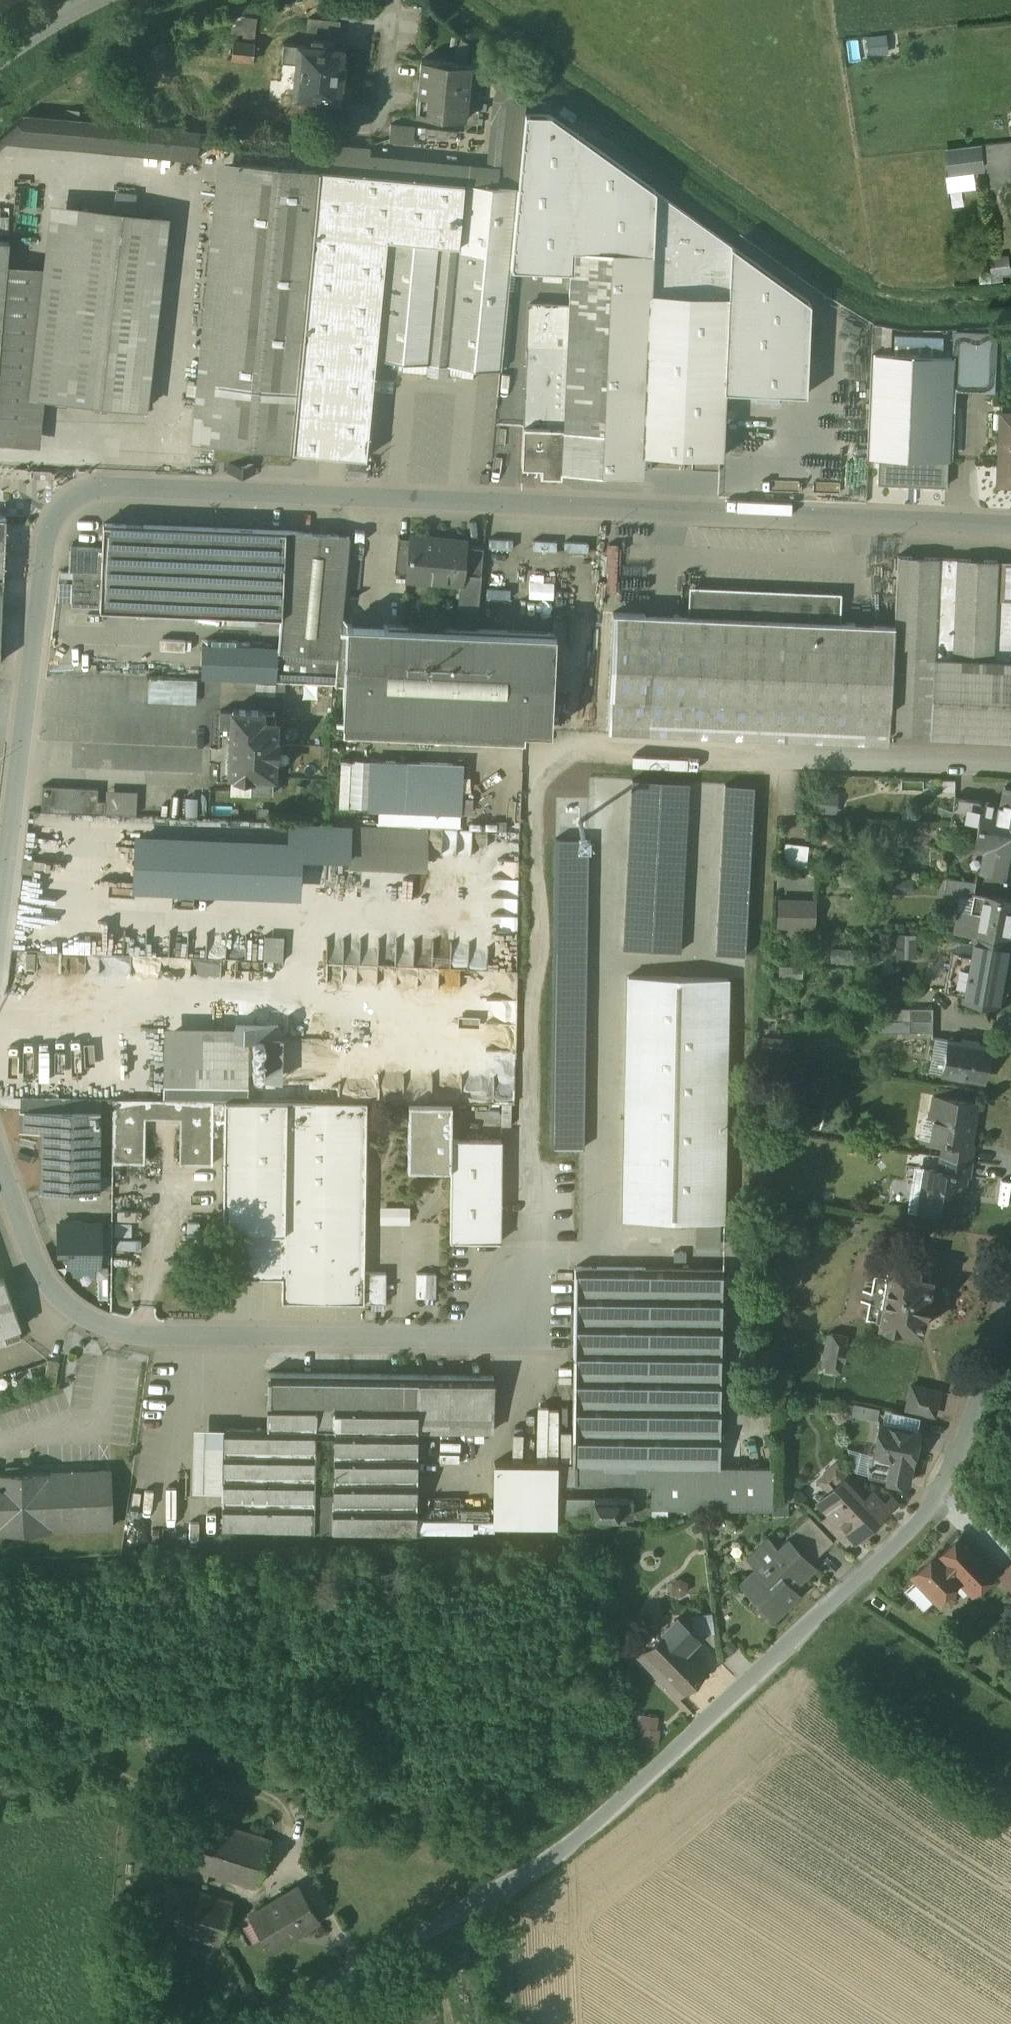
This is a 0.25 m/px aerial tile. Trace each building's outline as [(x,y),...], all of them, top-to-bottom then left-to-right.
[(334,41),(312,39),(311,46),(284,44),(282,61),(297,62),(294,95),(337,99),(338,82),(340,83),(342,65),(340,65),(342,49),(333,48),(334,41)] [(253,45),(234,42),(232,58),(252,60),(253,45)] [(471,65),(421,60),(415,115),(466,120),(470,72),(471,65)] [(349,109),(325,107),(322,143),(346,145),(349,109)] [(655,190),(549,115),(525,114),(518,190),(510,269),(570,271),(569,306),(563,428),(563,430),(644,434),(655,191),(655,190)] [(204,139),(12,124),(11,140),(203,155),(204,139)] [(978,169),(990,169),(989,144),(950,145),(952,188),(979,187),(978,169)] [(361,145),(359,168),(469,181),(471,165),(372,153),(373,146),(361,145)] [(319,170),(238,162),(215,402),(203,400),(199,442),(214,444),(213,459),(230,460),(229,471),(241,471),(253,472),(254,461),(292,463),(292,451),(319,170)] [(518,190),(319,170),(292,451),(366,458),(375,359),(438,365),(501,371),(510,269),(518,190)] [(731,245),(655,191),(648,354),(726,358),(726,357),(731,245)] [(18,206),(19,193),(6,192),(5,205),(18,206)] [(157,216),(77,207),(55,399),(135,408),(157,216)] [(0,241),(0,342),(9,241),(0,241)] [(810,303),(731,245),(726,357),(725,391),(806,395),(810,303)] [(569,306),(529,304),(528,348),(529,348),(528,368),(525,426),(563,428),(569,306)] [(951,357),(871,353),(867,455),(947,458),(951,357)] [(726,358),(648,354),(644,434),(643,454),(722,458),(725,391),(726,357),(726,358)] [(525,426),(528,368),(526,368),(521,468),(527,468),(527,477),(537,477),(537,468),(561,469),(563,430),(563,428),(525,426)] [(1001,414),(997,485),(1010,486),(1010,414),(1001,414)] [(563,430),(561,469),(561,471),(643,475),(643,454),(644,434),(563,430)] [(285,530),(103,523),(102,550),(101,572),(99,606),(99,608),(282,617),(285,530)] [(349,537),(290,531),(282,617),(279,650),(338,657),(342,617),(349,537)] [(466,542),(410,536),(410,539),(406,574),(406,579),(460,584),(460,582),(462,582),(466,545),(466,542)] [(410,539),(398,538),(395,573),(406,574),(410,539)] [(484,547),(466,545),(462,582),(460,582),(460,584),(458,608),(478,610),(484,547)] [(102,550),(69,548),(68,571),(73,571),(101,572),(102,550)] [(997,561),(897,556),(897,566),(895,595),(894,625),(893,657),(933,658),(993,661),(995,600),(997,561)] [(897,566),(882,565),(881,595),(895,595),(897,566)] [(101,572),(73,571),(71,605),(99,606),(101,572)] [(790,596),(775,591),(770,595),(755,590),(750,594),(735,589),(730,593),(715,588),(710,592),(695,588),(689,592),(688,616),(840,622),(841,600),(835,593),(830,598),(815,593),(810,597),(795,592),(790,596)] [(895,595),(881,595),(879,624),(894,625),(895,595)] [(995,600),(993,661),(1010,662),(1010,601),(995,600)] [(688,616),(553,610),(552,632),(548,730),(609,733),(609,720),(889,733),(893,657),(894,625),(879,624),(840,622),(688,616)] [(552,632),(348,623),(342,617),(338,657),(279,650),(276,681),(344,684),(342,720),(523,728),(523,729),(548,730),(552,632)] [(933,658),(893,657),(889,733),(930,735),(933,658)] [(933,658),(930,735),(1009,738),(1010,717),(1010,695),(1010,662),(993,661),(933,658)] [(199,702),(199,677),(150,676),(149,701),(199,702)] [(262,710),(232,709),(232,711),(220,710),(219,728),(231,729),(229,772),(235,773),(234,791),(272,792),(274,757),(275,757),(276,738),(275,738),(275,720),(262,720),(262,710)] [(889,733),(609,720),(609,733),(889,745),(889,733)] [(407,798),(388,798),(388,758),(342,758),(342,807),(407,807),(407,798)] [(690,784),(630,781),(621,950),(680,953),(690,784)] [(754,787),(723,785),(714,954),(745,956),(754,787)] [(98,788),(43,786),(41,811),(105,814),(105,801),(97,800),(98,788)] [(1004,786),(1001,805),(981,801),(977,825),(978,826),(1010,832),(1010,787),(1004,786)] [(981,801),(955,796),(950,824),(977,826),(977,825),(981,801)] [(350,824),(290,822),(289,848),(297,848),(296,854),(349,857),(350,824)] [(423,828),(350,824),(349,857),(349,867),(422,870),(423,828)] [(978,826),(973,849),(993,853),(989,873),(1010,877),(1010,832),(978,826)] [(550,1146),(583,1146),(588,839),(555,839),(550,1146)] [(289,848),(139,842),(137,884),(295,891),(296,854),(297,848),(289,848)] [(790,844),(788,862),(807,863),(808,846),(790,844)] [(975,882),(956,879),(946,878),(944,893),(972,898),(973,893),(975,882)] [(973,893),(972,898),(971,903),(980,906),(975,936),(1007,942),(1008,942),(1010,923),(1010,900),(973,893)] [(815,902),(778,901),(778,926),(814,927),(815,902)] [(194,936),(194,927),(116,928),(116,949),(149,949),(149,942),(164,941),(164,943),(188,943),(188,936),(194,936)] [(899,932),(899,958),(919,958),(920,933),(899,932)] [(975,936),(972,955),(952,952),(945,992),(965,995),(965,996),(996,1002),(1007,942),(975,936)] [(805,974),(804,965),(783,967),(784,976),(805,974)] [(727,978),(627,976),(623,1219),(723,1221),(727,978)] [(932,1008),(909,1008),(909,1020),(932,1020),(932,1008)] [(932,1020),(909,1020),(909,1032),(932,1032),(932,1020)] [(55,1062),(97,1062),(96,1027),(80,1027),(80,1037),(57,1037),(57,1029),(5,1029),(5,1070),(42,1070),(42,1044),(55,1044),(55,1062)] [(248,1040),(164,1038),(163,1099),(213,1100),(248,1100),(248,1040)] [(974,1043),(964,1041),(963,1044),(949,1041),(943,1073),(982,1080),(988,1048),(974,1045),(974,1043)] [(320,1074),(255,1073),(255,1100),(320,1101),(320,1074)] [(976,1101),(933,1095),(930,1118),(933,1118),(930,1140),(943,1142),(969,1146),(969,1145),(976,1101)] [(100,1098),(29,1098),(28,1110),(100,1111),(100,1098)] [(163,1099),(113,1099),(112,1163),(144,1163),(145,1118),(180,1118),(179,1164),(212,1164),(213,1100),(163,1099)] [(366,1102),(225,1100),(222,1277),(282,1277),(282,1301),(364,1302),(366,1102)] [(28,1110),(19,1110),(19,1131),(40,1131),(39,1191),(99,1192),(100,1111),(28,1110)] [(501,1140),(451,1139),(450,1240),(500,1241),(501,1140)] [(969,1146),(943,1142),(940,1156),(971,1160),(973,1145),(969,1145),(969,1146)] [(971,1160),(940,1156),(938,1169),(923,1167),(916,1212),(958,1218),(964,1175),(968,1176),(971,1160)] [(412,1222),(412,1205),(382,1206),(383,1223),(412,1222)] [(99,1224),(59,1224),(59,1249),(69,1249),(69,1265),(99,1265),(99,1224)] [(929,1267),(889,1260),(878,1322),(883,1323),(882,1325),(899,1328),(899,1327),(920,1330),(923,1312),(925,1313),(928,1295),(926,1294),(930,1277),(927,1276),(929,1267)] [(722,1268),(576,1267),(573,1465),(573,1482),(632,1484),(632,1497),(632,1508),(773,1509),(773,1467),(719,1466),(720,1359),(726,1359),(726,1340),(721,1340),(722,1268)] [(21,1326),(3,1276),(2,1277),(0,1278),(0,1333),(21,1326)] [(844,1337),(827,1334),(823,1356),(829,1357),(827,1368),(838,1369),(840,1359),(842,1359),(844,1348),(842,1348),(844,1337)] [(493,1375),(267,1373),(266,1429),(224,1428),(222,1529),(417,1531),(417,1529),(468,1530),(470,1528),(471,1526),(471,1520),(492,1520),(492,1526),(559,1527),(559,1515),(593,1515),(593,1497),(632,1497),(632,1484),(573,1482),(573,1465),(492,1464),(491,1519),(416,1518),(418,1430),(492,1431),(493,1375)] [(939,1392),(911,1386),(906,1409),(933,1416),(939,1392)] [(880,1420),(882,1406),(856,1403),(854,1417),(880,1420)] [(515,1460),(561,1460),(562,1406),(540,1406),(539,1433),(516,1433),(515,1460)] [(918,1432),(880,1423),(869,1475),(906,1484),(918,1432)] [(48,1529),(48,1528),(112,1525),(110,1469),(46,1472),(46,1471),(0,1473),(0,1531),(48,1529)] [(862,1500),(842,1478),(818,1500),(829,1512),(853,1537),(855,1539),(887,1509),(871,1492),(862,1500)] [(632,1497),(593,1497),(593,1515),(632,1515),(632,1508),(632,1497)] [(853,1537),(829,1512),(821,1520),(844,1545),(853,1537)] [(828,1535),(808,1515),(786,1536),(786,1537),(789,1540),(791,1539),(806,1555),(828,1535)] [(961,1534),(939,1555),(936,1552),(912,1575),(937,1601),(939,1598),(944,1602),(950,1603),(955,1599),(955,1592),(950,1588),(959,1580),(972,1593),(996,1570),(961,1534)] [(776,1546),(767,1536),(752,1550),(764,1564),(745,1582),(774,1613),(798,1591),(791,1584),(813,1563),(806,1555),(791,1539),(789,1540),(786,1537),(776,1546)] [(392,1553),(319,1556),(320,1584),(393,1581),(392,1553)] [(1000,1575),(1010,1587),(1010,1564),(1000,1575)] [(694,1635),(677,1617),(667,1628),(677,1639),(683,1645),(694,1635)] [(677,1639),(667,1628),(638,1656),(678,1697),(707,1669),(683,1645),(677,1639)] [(641,1744),(661,1744),(662,1714),(641,1713),(641,1744)] [(271,1840),(193,1815),(174,1874),(205,1884),(209,1872),(256,1886),(271,1840)] [(233,1902),(171,1883),(158,1926),(219,1944),(233,1902)] [(298,1885),(249,1915),(270,1949),(271,1948),(270,1947),(301,1928),(302,1930),(319,1919),(298,1885)]
